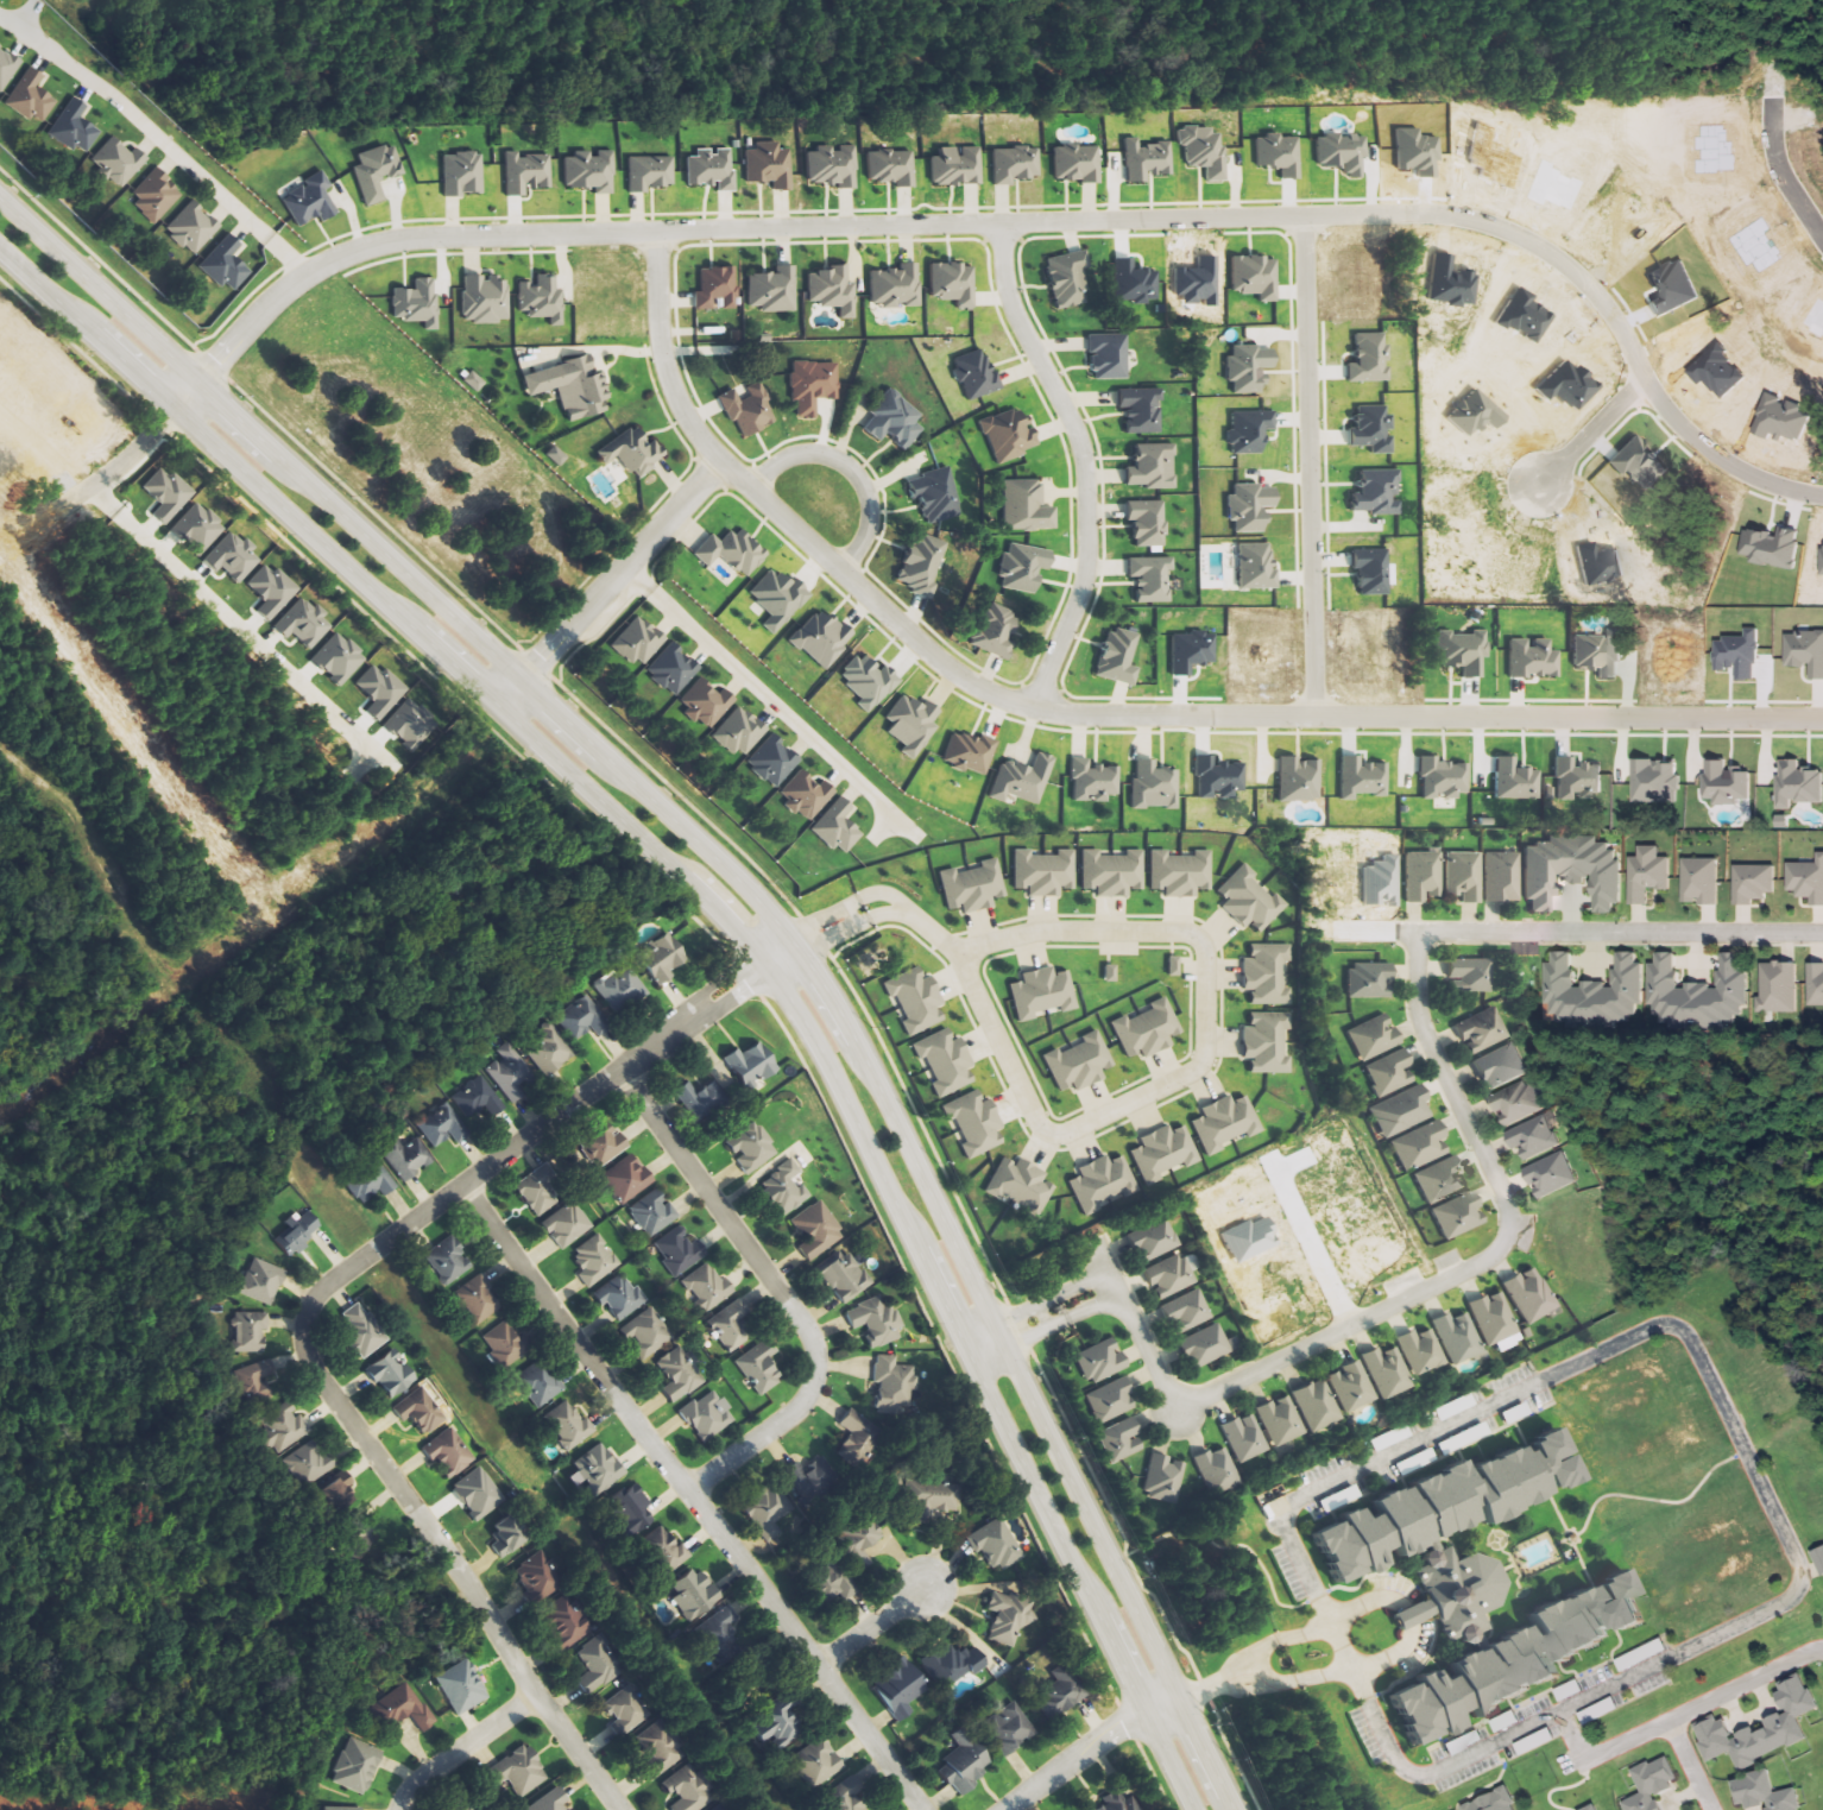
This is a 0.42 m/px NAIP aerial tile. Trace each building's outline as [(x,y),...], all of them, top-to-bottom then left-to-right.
[(11,51),(10,52),(0,46),(0,93),(2,95),(25,60),(11,51)] [(3,105),(35,129),(57,99),(38,85),(45,76),(31,66),(3,105)] [(51,130),(87,154),(103,130),(82,116),(89,106),(74,96),(51,130)] [(1226,181),(1225,128),(1180,129),(1181,146),(1187,146),(1188,168),(1207,167),(1207,182),(1226,181)] [(120,190),(150,158),(139,148),(133,154),(114,135),(90,160),(120,190)] [(1300,135),(1258,136),(1258,167),(1282,167),(1282,178),(1301,178),(1300,135)] [(1173,175),(1172,143),(1142,144),(1142,138),(1127,138),(1129,183),(1150,182),(1149,175),(1173,175)] [(748,183),(774,182),(774,190),(793,190),(792,149),(782,150),(782,141),(757,142),(757,150),(747,150),(748,183)] [(354,167),(367,207),(386,201),(380,183),(405,174),(394,143),(358,155),(362,165),(354,167)] [(1101,181),(1100,144),(1055,145),(1056,181),(1101,181)] [(857,147),(836,147),(836,149),(808,150),(810,184),(839,183),(839,189),(859,188),(857,147)] [(983,184),(982,147),(961,147),(942,147),(942,157),(932,157),(933,185),(983,184)] [(995,148),(995,186),(1016,185),(1015,178),(1041,178),(1040,147),(995,148)] [(735,191),(733,148),(716,149),(716,148),(698,149),(698,156),(687,156),(689,185),(718,184),(719,192),(735,191)] [(615,152),(592,152),(592,150),(575,150),(575,157),(565,157),(566,188),(596,187),(596,194),(615,194),(615,152)] [(870,151),(870,182),(897,181),(897,187),(915,187),(915,150),(870,151)] [(527,196),(527,189),(552,188),(551,155),(520,155),(520,151),(506,151),(507,196),(527,196)] [(445,196),(483,195),(483,152),(444,153),(445,196)] [(630,192),(650,192),(650,187),(675,186),(674,157),(630,158),(630,192)] [(132,191),(142,201),(136,206),(154,226),(185,196),(158,167),(132,191)] [(323,222),(339,213),(325,190),(331,186),(323,172),(281,197),(299,227),(319,215),(323,222)] [(222,227),(193,200),(166,229),(195,256),(222,227)] [(235,291),(253,272),(235,254),(243,245),(231,233),(200,266),(222,287),(226,282),(235,291)] [(1057,310),(1092,303),(1081,252),(1047,259),(1057,310)] [(1279,301),(1278,256),(1233,257),(1234,293),(1261,293),(1261,301),(1279,301)] [(1158,270),(1140,270),(1140,259),(1115,260),(1116,301),(1134,300),(1134,303),(1159,302),(1158,270)] [(872,270),(872,303),(883,303),(883,309),(904,308),(904,307),(921,306),(920,263),(900,263),(900,270),(872,270)] [(975,308),(974,263),(931,264),(932,299),(958,299),(958,309),(975,308)] [(796,266),(777,266),(777,273),(748,273),(749,307),(762,306),(762,312),(797,311),(796,266)] [(696,309),(715,309),(714,301),(722,300),(722,309),(737,309),(736,267),(701,267),(701,291),(696,291),(696,309)] [(857,319),(856,284),(849,284),(848,268),(809,269),(810,301),(821,301),(821,308),(841,307),(842,319),(857,319)] [(510,321),(510,280),(498,281),(498,276),(486,276),(486,275),(464,276),(465,323),(510,321)] [(520,283),(520,311),(530,311),(530,318),(551,318),(552,326),(564,326),(564,291),(557,291),(557,275),(538,275),(538,283),(520,283)] [(438,330),(437,278),(416,278),(416,288),(394,289),(394,320),(425,320),(426,330),(438,330)] [(1091,334),(1092,380),(1129,379),(1128,333),(1091,334)] [(1389,381),(1389,360),(1390,359),(1390,346),(1385,346),(1385,333),(1357,333),(1357,364),(1349,364),(1349,381),(1389,381)] [(1234,393),(1265,393),(1265,379),(1262,379),(1262,368),(1276,368),(1276,347),(1234,347),(1233,356),(1228,356),(1228,382),(1234,382),(1234,393)] [(953,359),(968,401),(1000,390),(986,348),(953,359)] [(524,374),(529,395),(559,388),(568,422),(612,411),(603,374),(598,375),(595,361),(587,363),(586,359),(524,374)] [(839,399),(839,362),(792,363),(792,401),(798,401),(798,418),(818,418),(818,399),(839,399)] [(463,382),(479,393),(487,382),(471,371),(463,382)] [(744,437),(779,422),(760,381),(747,387),(751,396),(740,401),(736,390),(719,397),(730,423),(737,420),(744,437)] [(924,430),(916,422),(922,415),(892,387),(870,412),(875,417),(865,428),(881,442),(889,434),(906,450),(924,430)] [(1162,434),(1162,389),(1120,389),(1120,409),(1127,409),(1128,434),(1162,434)] [(1393,454),(1393,437),(1390,437),(1390,405),(1353,406),(1354,446),(1372,446),(1373,454),(1393,454)] [(981,421),(996,464),(1041,449),(1031,418),(1024,420),(1020,407),(981,421)] [(1276,430),(1276,411),(1231,411),(1231,454),(1265,454),(1265,430),(1276,430)] [(622,455),(634,476),(668,458),(658,440),(650,444),(640,426),(597,450),(605,464),(622,455)] [(560,467),(569,459),(556,445),(547,454),(560,467)] [(1128,488),(1175,487),(1174,445),(1135,445),(1136,467),(1127,467),(1128,488)] [(153,514),(166,526),(196,493),(174,472),(170,476),(161,468),(143,488),(162,505),(153,514)] [(921,498),(926,524),(961,516),(951,468),(907,477),(912,500),(921,498)] [(1360,470),(1361,494),(1353,494),(1353,511),(1371,511),(1371,515),(1402,515),(1401,500),(1400,500),(1399,469),(1360,470)] [(1004,481),(1005,530),(1057,529),(1057,508),(1043,508),(1043,480),(1004,481)] [(1237,533),(1267,533),(1267,508),(1279,508),(1279,486),(1236,486),(1236,495),(1230,495),(1230,521),(1237,521),(1237,533)] [(227,528),(198,502),(173,529),(201,556),(227,528)] [(1129,503),(1129,521),(1135,521),(1136,547),(1166,547),(1165,502),(1129,503)] [(695,554),(710,568),(721,555),(748,578),(769,555),(735,526),(722,541),(713,533),(695,554)] [(240,584),(262,561),(252,552),(253,550),(233,530),(204,560),(217,573),(223,567),(240,584)] [(949,543),(915,531),(896,584),(930,596),(949,543)] [(999,577),(1004,578),(1002,588),(1037,594),(1041,569),(1051,571),(1054,551),(1011,543),(1010,553),(1004,552),(999,577)] [(1241,589),(1276,588),(1275,543),(1240,543),(1241,589)] [(1389,549),(1354,550),(1354,571),(1359,570),(1360,596),(1389,595),(1389,549)] [(1130,578),(1138,578),(1139,603),(1170,603),(1169,571),(1174,571),(1173,557),(1129,558),(1130,578)] [(301,589),(278,568),(274,573),(265,564),(247,584),(265,601),(258,609),(271,621),(301,589)] [(776,565),(749,594),(772,615),(763,625),(775,636),(811,597),(776,565)] [(334,625),(305,597),(277,627),(288,638),(293,633),(311,650),(334,625)] [(971,646),(1009,660),(1015,643),(1011,641),(1021,615),(987,603),(971,646)] [(856,633),(833,617),(831,619),(816,609),(791,644),(829,671),(856,633)] [(640,670),(666,641),(639,616),(612,644),(640,670)] [(1135,686),(1140,668),(1131,666),(1139,635),(1109,627),(1097,676),(1135,686)] [(1760,629),(1747,629),(1747,636),(1726,636),(1726,642),(1716,642),(1716,670),(1735,671),(1735,679),(1760,679),(1760,629)] [(1623,680),(1623,630),(1609,630),(1609,633),(1576,632),(1576,670),(1600,670),(1600,679),(1623,680)] [(338,631),(312,660),(341,687),(367,658),(338,631)] [(1216,633),(1173,632),(1172,676),(1192,677),(1192,665),(1215,665),(1216,633)] [(1484,677),(1484,656),(1489,656),(1488,632),(1436,633),(1437,667),(1463,666),(1464,678),(1484,677)] [(1822,679),(1822,632),(1787,633),(1788,668),(1813,667),(1813,679),(1822,679)] [(1510,677),(1560,679),(1561,652),(1552,652),(1552,640),(1533,639),(1512,639),(1510,677)] [(675,698),(701,670),(672,644),(646,672),(675,698)] [(871,711),(903,681),(887,665),(881,670),(864,652),(838,677),(871,711)] [(387,667),(381,673),(374,665),(355,683),(374,704),(368,710),(378,721),(410,691),(387,667)] [(734,701),(700,676),(679,705),(712,730),(734,701)] [(917,760),(937,725),(934,724),(940,714),(903,692),(887,719),(894,724),(888,734),(907,744),(902,752),(917,760)] [(384,724),(411,752),(439,726),(412,698),(384,724)] [(767,732),(739,706),(713,734),(740,760),(767,732)] [(986,776),(997,744),(954,730),(943,762),(986,776)] [(775,789),(801,760),(772,734),(746,763),(775,789)] [(991,798),(1006,803),(1008,795),(1041,804),(1054,757),(1037,752),(1033,768),(1002,759),(991,798)] [(1197,798),(1218,799),(1235,799),(1235,791),(1244,791),(1245,763),(1216,762),(1216,756),(1199,755),(1197,798)] [(1299,756),(1280,757),(1281,802),(1320,801),(1319,760),(1299,761),(1299,756)] [(1342,800),(1356,800),(1356,795),(1388,796),(1388,764),(1362,763),(1362,756),(1343,756),(1342,800)] [(1423,799),(1442,799),(1442,800),(1459,799),(1459,793),(1468,793),(1468,763),(1439,763),(1439,756),(1423,756),(1423,799)] [(1497,798),(1540,799),(1541,769),(1516,769),(1516,757),(1498,757),(1497,798)] [(1575,801),(1575,794),(1604,794),(1604,765),(1576,764),(1576,757),(1557,757),(1557,778),(1560,778),(1560,800),(1575,801)] [(1120,766),(1092,765),(1092,759),(1073,759),(1072,801),(1092,801),(1108,801),(1109,794),(1119,795),(1120,766)] [(1178,769),(1157,769),(1157,760),(1135,760),(1134,808),(1178,809),(1178,769)] [(1755,769),(1731,769),(1731,760),(1710,760),(1710,775),(1705,775),(1705,800),(1716,800),(1716,806),(1743,806),(1743,800),(1755,800),(1755,769)] [(1796,809),(1796,803),(1822,803),(1822,770),(1804,769),(1804,760),(1784,760),(1784,776),(1780,776),(1779,808),(1796,809)] [(1680,802),(1680,761),(1636,761),(1635,802),(1680,802)] [(806,824),(838,794),(825,781),(819,787),(803,770),(777,793),(806,824)] [(864,834),(846,817),(854,808),(842,796),(810,829),(834,851),(838,846),(847,854),(864,834)] [(1527,838),(1526,901),(1532,901),(1532,913),(1552,913),(1552,897),(1556,897),(1556,881),(1588,882),(1588,877),(1597,878),(1596,913),(1617,914),(1617,904),(1625,904),(1625,861),(1616,861),(1617,843),(1602,843),(1603,839),(1527,838)] [(1631,905),(1651,905),(1652,890),(1672,890),(1673,858),(1663,858),(1663,846),(1642,845),(1641,857),(1632,857),(1631,905)] [(1015,889),(1030,889),(1029,897),(1061,897),(1061,890),(1075,890),(1075,850),(1058,850),(1057,856),(1033,856),(1033,849),(1015,849),(1015,889)] [(1144,890),(1143,851),(1112,851),(1112,856),(1101,856),(1101,850),(1083,850),(1083,890),(1098,890),(1098,898),(1131,898),(1131,890),(1144,890)] [(1151,850),(1152,890),(1166,890),(1166,898),(1199,897),(1199,891),(1212,890),(1212,850),(1195,850),(1195,856),(1169,857),(1169,850),(1151,850)] [(1407,903),(1428,903),(1428,898),(1441,898),(1442,853),(1408,852),(1407,903)] [(1790,890),(1801,891),(1801,898),(1815,898),(1815,905),(1822,906),(1822,852),(1821,852),(1821,863),(1790,863),(1790,890)] [(1482,853),(1447,853),(1447,896),(1463,897),(1463,904),(1482,904),(1482,853)] [(1521,854),(1486,853),(1485,902),(1520,903),(1521,854)] [(940,871),(948,910),(963,908),(964,914),(996,908),(994,900),(1007,897),(999,858),(981,861),(983,868),(958,873),(957,868),(940,871)] [(1721,905),(1721,859),(1685,859),(1684,904),(1721,905)] [(1272,898),(1254,878),(1257,875),(1246,863),(1217,891),(1228,901),(1223,905),(1246,929),(1252,923),(1261,932),(1289,906),(1277,893),(1272,898)] [(1757,905),(1757,900),(1770,899),(1770,893),(1778,893),(1778,865),(1736,866),(1737,905),(1757,905)] [(686,964),(673,934),(639,948),(656,988),(674,980),(670,971),(686,964)] [(1252,1005),(1290,1006),(1290,989),(1286,989),(1286,944),(1252,944),(1252,958),(1244,958),(1244,991),(1252,991),(1252,1005)] [(1646,1015),(1648,964),(1641,964),(1642,952),(1620,952),(1611,982),(1600,982),(1581,987),(1582,981),(1576,959),(1576,957),(1574,952),(1556,952),(1556,962),(1550,963),(1549,995),(1554,1014),(1562,1014),(1565,1026),(1600,1027),(1613,1023),(1615,1023),(1644,1015),(1646,1015)] [(1746,953),(1724,953),(1724,985),(1683,985),(1683,953),(1660,953),(1660,963),(1653,963),(1653,1005),(1659,1005),(1659,1017),(1679,1017),(1679,1028),(1726,1028),(1726,1018),(1745,1018),(1745,1005),(1752,1005),(1752,972),(1746,972),(1746,953)] [(1180,976),(1181,957),(1170,957),(1169,976),(1180,976)] [(1450,961),(1451,992),(1492,991),(1491,960),(1450,961)] [(1798,962),(1761,963),(1763,1013),(1800,1012),(1798,962)] [(1395,997),(1394,963),(1349,964),(1351,999),(1395,997)] [(1811,963),(1810,1005),(1822,1006),(1822,964),(1811,963)] [(614,1013),(648,995),(631,964),(597,982),(614,1013)] [(1117,966),(1106,966),(1106,982),(1117,982),(1117,966)] [(909,1037),(946,1022),(940,1007),(945,1005),(933,976),(926,979),(921,967),(884,982),(890,999),(897,996),(907,1020),(903,1022),(909,1037)] [(1069,971),(1055,974),(1054,967),(1022,974),(1024,981),(1011,984),(1019,1023),(1036,1019),(1035,1013),(1060,1007),(1061,1013),(1078,1009),(1069,971)] [(559,1017),(576,1041),(594,1029),(600,1037),(613,1028),(590,995),(559,1017)] [(1112,1022),(1128,1059),(1142,1053),(1144,1058),(1174,1046),(1171,1038),(1183,1033),(1167,996),(1150,1003),(1153,1010),(1130,1020),(1128,1016),(1112,1022)] [(1467,1041),(1474,1055),(1510,1039),(1495,1006),(1456,1024),(1464,1043),(1467,1041)] [(1291,1013),(1252,1013),(1251,1027),(1244,1027),(1243,1059),(1253,1060),(1252,1073),(1273,1074),(1273,1066),(1282,1066),(1283,1030),(1291,1030),(1291,1013)] [(1403,1044),(1388,1013),(1348,1032),(1363,1063),(1403,1044)] [(576,1042),(547,1027),(528,1063),(557,1078),(576,1042)] [(913,1044),(919,1061),(926,1058),(936,1082),(932,1084),(937,1099),(975,1084),(969,1069),(974,1067),(962,1038),(955,1041),(950,1029),(913,1044)] [(1077,1092),(1107,1079),(1103,1071),(1115,1066),(1101,1034),(1061,1051),(1059,1048),(1044,1055),(1061,1092),(1074,1086),(1077,1092)] [(533,1079),(518,1042),(500,1049),(505,1061),(491,1066),(507,1105),(525,1098),(520,1084),(533,1079)] [(742,1089),(778,1072),(764,1042),(741,1053),(740,1050),(726,1056),(742,1089)] [(1475,1060),(1489,1092),(1530,1073),(1516,1042),(1475,1060)] [(1418,1083),(1406,1050),(1366,1065),(1378,1097),(1418,1083)] [(492,1118),(506,1110),(485,1075),(452,1095),(466,1119),(485,1108),(492,1118)] [(695,1091),(690,1082),(675,1090),(696,1124),(729,1105),(714,1079),(695,1091)] [(1545,1110),(1534,1084),(1528,1087),(1526,1081),(1490,1095),(1498,1114),(1502,1112),(1508,1126),(1545,1110)] [(1432,1119),(1425,1101),(1429,1099),(1424,1085),(1371,1105),(1383,1138),(1432,1119)] [(968,1159),(1005,1145),(999,1131),(1004,1129),(993,1099),(984,1102),(980,1091),(942,1105),(948,1122),(956,1120),(965,1144),(962,1145),(968,1159)] [(1208,1157),(1225,1150),(1222,1144),(1247,1134),(1249,1138),(1263,1132),(1248,1096),(1233,1102),(1231,1097),(1201,1109),(1204,1117),(1193,1121),(1208,1157)] [(452,1137),(457,1145),(469,1138),(449,1102),(417,1120),(433,1149),(452,1137)] [(1562,1146),(1547,1114),(1507,1133),(1516,1151),(1522,1148),(1528,1162),(1562,1146)] [(755,1120),(726,1142),(738,1157),(735,1159),(749,1177),(780,1152),(755,1120)] [(1392,1139),(1404,1172),(1449,1155),(1443,1139),(1447,1138),(1441,1121),(1392,1139)] [(630,1147),(613,1125),(583,1149),(600,1171),(630,1147)] [(1201,1160),(1185,1126),(1172,1132),(1170,1126),(1140,1139),(1144,1146),(1132,1152),(1147,1185),(1201,1160)] [(402,1182),(434,1164),(416,1131),(384,1149),(402,1182)] [(1567,1151),(1527,1168),(1535,1187),(1540,1201),(1581,1184),(1567,1151)] [(621,1205),(654,1184),(635,1154),(602,1175),(621,1205)] [(1069,1181),(1085,1216),(1138,1192),(1122,1157),(1110,1162),(1107,1156),(1078,1169),(1082,1176),(1069,1181)] [(1430,1205),(1470,1187),(1456,1156),(1415,1174),(1430,1205)] [(987,1190),(1040,1217),(1056,1186),(1045,1181),(1049,1173),(1020,1159),(1018,1164),(1004,1157),(987,1190)] [(781,1218),(812,1198),(804,1186),(798,1190),(792,1180),(802,1173),(794,1160),(758,1184),(781,1218)] [(384,1197),(398,1188),(382,1162),(348,1183),(362,1206),(381,1193),(384,1197)] [(539,1218),(565,1199),(541,1168),(515,1187),(539,1218)] [(647,1238),(679,1220),(662,1189),(630,1206),(647,1238)] [(1448,1242),(1485,1222),(1478,1209),(1482,1207),(1473,1189),(1431,1211),(1448,1242)] [(562,1251),(595,1228),(576,1201),(543,1224),(562,1251)] [(810,1263),(846,1237),(821,1201),(790,1222),(803,1240),(797,1245),(810,1263)] [(310,1212),(301,1219),(297,1213),(284,1222),(289,1228),(276,1239),(290,1257),(325,1230),(310,1212)] [(1129,1238),(1142,1266),(1182,1246),(1168,1218),(1129,1238)] [(694,1242),(682,1225),(654,1244),(676,1278),(709,1256),(698,1239),(694,1242)] [(588,1289),(621,1266),(599,1234),(572,1253),(584,1270),(578,1274),(588,1289)] [(426,1253),(445,1287),(475,1269),(456,1236),(426,1253)] [(852,1253),(844,1258),(839,1251),(816,1267),(843,1306),(874,1285),(852,1253)] [(1199,1283),(1184,1253),(1146,1271),(1160,1302),(1199,1283)] [(240,1294),(273,1307),(287,1271),(254,1258),(240,1294)] [(681,1280),(703,1314),(736,1293),(725,1276),(719,1279),(708,1263),(681,1280)] [(1558,1310),(1538,1267),(1505,1282),(1525,1325),(1558,1310)] [(593,1294),(602,1308),(607,1304),(619,1322),(650,1302),(638,1285),(634,1288),(623,1273),(593,1294)] [(503,1311),(484,1275),(454,1291),(473,1327),(503,1311)] [(1215,1319),(1200,1289),(1162,1308),(1177,1338),(1215,1319)] [(1497,1344),(1500,1352),(1522,1342),(1500,1290),(1469,1304),(1488,1348),(1497,1344)] [(872,1349),(905,1339),(895,1305),(885,1308),(882,1298),(846,1309),(852,1330),(865,1326),(872,1349)] [(341,1315),(355,1334),(348,1340),(363,1360),(389,1342),(360,1301),(341,1315)] [(730,1354),(759,1333),(735,1302),(707,1323),(730,1354)] [(621,1330),(646,1361),(676,1338),(651,1307),(621,1330)] [(235,1353),(266,1353),(266,1313),(234,1313),(235,1353)] [(1485,1353),(1467,1313),(1453,1319),(1450,1313),(1432,1321),(1453,1367),(1485,1353)] [(505,1370),(530,1351),(507,1320),(481,1339),(505,1370)] [(1242,1350),(1236,1338),(1228,1341),(1221,1324),(1182,1341),(1194,1370),(1242,1350)] [(1431,1330),(1417,1336),(1415,1331),(1398,1338),(1415,1378),(1446,1365),(1431,1330)] [(1130,1367),(1121,1350),(1120,1350),(1113,1337),(1075,1357),(1091,1387),(1130,1367)] [(779,1353),(768,1338),(736,1361),(761,1396),(784,1379),(770,1360),(779,1353)] [(662,1389),(674,1406),(708,1381),(683,1345),(657,1363),(671,1383),(662,1389)] [(1414,1388),(1397,1348),(1382,1354),(1379,1348),(1363,1355),(1383,1402),(1414,1388)] [(389,1402),(419,1382),(396,1349),(367,1369),(389,1402)] [(897,1356),(876,1355),(876,1384),(877,1384),(877,1410),(912,1410),(913,1392),(917,1392),(917,1366),(897,1366),(897,1356)] [(1345,1415),(1378,1402),(1361,1360),(1343,1368),(1344,1370),(1330,1376),(1345,1415)] [(563,1395),(547,1361),(519,1374),(534,1408),(563,1395)] [(247,1409),(274,1405),(270,1382),(275,1382),(272,1362),(240,1367),(247,1409)] [(1136,1410),(1131,1395),(1133,1394),(1127,1378),(1085,1394),(1097,1425),(1136,1410)] [(1311,1434),(1343,1422),(1325,1379),(1294,1392),(1311,1434)] [(447,1422),(425,1386),(392,1406),(403,1423),(411,1418),(423,1437),(447,1422)] [(682,1411),(703,1443),(737,1421),(716,1388),(682,1411)] [(1477,1407),(1472,1394),(1436,1409),(1441,1422),(1477,1407)] [(1257,1410),(1276,1449),(1307,1434),(1289,1395),(1257,1410)] [(567,1453),(598,1433),(587,1417),(581,1421),(568,1400),(543,1417),(567,1453)] [(292,1403),(259,1420),(277,1453),(312,1434),(302,1414),(299,1415),(292,1403)] [(837,1455),(856,1467),(881,1429),(851,1409),(839,1429),(849,1436),(837,1455)] [(1269,1452),(1255,1414),(1223,1425),(1237,1463),(1269,1452)] [(1110,1464),(1144,1452),(1138,1436),(1142,1435),(1136,1418),(1099,1431),(1110,1464)] [(445,1481),(476,1465),(456,1427),(426,1443),(445,1481)] [(1302,1533),(1313,1554),(1317,1552),(1321,1562),(1317,1563),(1327,1584),(1356,1570),(1358,1573),(1376,1565),(1371,1553),(1384,1547),(1390,1558),(1417,1546),(1414,1544),(1443,1531),(1443,1533),(1451,1528),(1452,1531),(1461,1526),(1459,1524),(1474,1518),(1477,1525),(1487,1521),(1488,1522),(1503,1515),(1502,1513),(1510,1509),(1509,1507),(1516,1505),(1518,1506),(1533,1499),(1532,1496),(1539,1493),(1532,1477),(1539,1474),(1546,1488),(1551,1484),(1553,1487),(1570,1478),(1560,1457),(1543,1465),(1540,1459),(1557,1451),(1546,1429),(1528,1438),(1529,1440),(1524,1443),(1529,1457),(1526,1459),(1521,1450),(1516,1452),(1513,1446),(1506,1450),(1505,1448),(1487,1456),(1488,1458),(1482,1461),(1481,1458),(1474,1462),(1472,1461),(1462,1465),(1468,1477),(1462,1480),(1452,1459),(1431,1469),(1433,1472),(1425,1477),(1424,1474),(1389,1489),(1389,1488),(1381,1491),(1371,1495),(1373,1497),(1364,1501),(1369,1513),(1355,1520),(1349,1509),(1341,1513),(1339,1512),(1330,1515),(1332,1519),(1302,1533)] [(570,1478),(579,1490),(588,1484),(598,1497),(627,1475),(602,1442),(573,1463),(579,1471),(570,1478)] [(1195,1460),(1212,1499),(1243,1485),(1225,1446),(1195,1460)] [(323,1463),(322,1453),(317,1454),(317,1449),(285,1452),(288,1479),(302,1478),(302,1479),(334,1476),(333,1463),(323,1463)] [(1144,1502),(1177,1509),(1186,1464),(1173,1461),(1173,1458),(1153,1454),(1144,1502)] [(790,1478),(801,1503),(840,1486),(829,1460),(790,1478)] [(454,1484),(474,1522),(506,1505),(485,1467),(454,1484)] [(342,1484),(338,1479),(313,1497),(331,1522),(357,1503),(349,1492),(357,1487),(350,1478),(342,1484)] [(962,1486),(907,1481),(905,1505),(915,1506),(914,1517),(909,1516),(908,1525),(928,1527),(930,1510),(959,1513),(962,1486)] [(667,1577),(690,1558),(662,1523),(659,1526),(646,1511),(653,1505),(635,1482),(608,1504),(667,1577)] [(774,1554),(804,1535),(792,1516),(794,1515),(773,1482),(741,1503),(774,1554)] [(503,1560),(529,1541),(510,1515),(494,1528),(499,1534),(489,1542),(503,1560)] [(1023,1555),(1000,1517),(966,1539),(977,1557),(983,1553),(995,1572),(1023,1555)] [(1407,1571),(1413,1585),(1417,1584),(1424,1597),(1431,1614),(1437,1627),(1434,1629),(1442,1642),(1453,1636),(1457,1642),(1463,1645),(1469,1641),(1472,1636),(1485,1629),(1477,1615),(1494,1607),(1502,1583),(1491,1562),(1469,1553),(1452,1560),(1445,1546),(1432,1552),(1426,1550),(1419,1553),(1417,1559),(1419,1565),(1407,1571)] [(532,1606),(562,1590),(542,1552),(512,1568),(532,1606)] [(822,1563),(818,1597),(856,1602),(858,1582),(846,1580),(847,1566),(822,1563)] [(674,1600),(687,1623),(721,1604),(700,1568),(672,1584),(679,1596),(674,1600)] [(1407,1747),(1398,1726),(1401,1724),(1396,1715),(1393,1717),(1382,1696),(1412,1682),(1409,1678),(1428,1670),(1433,1680),(1447,1675),(1442,1663),(1468,1650),(1468,1652),(1495,1639),(1495,1636),(1503,1633),(1502,1632),(1510,1627),(1512,1629),(1526,1622),(1522,1614),(1532,1609),(1531,1608),(1545,1601),(1546,1603),(1554,1598),(1556,1600),(1563,1596),(1562,1595),(1577,1588),(1578,1590),(1585,1587),(1594,1602),(1601,1598),(1594,1584),(1600,1582),(1598,1579),(1615,1570),(1626,1591),(1609,1600),(1611,1607),(1629,1597),(1640,1620),(1622,1628),(1621,1626),(1614,1629),(1608,1615),(1603,1617),(1608,1627),(1603,1629),(1606,1635),(1598,1639),(1600,1641),(1582,1650),(1581,1648),(1575,1651),(1576,1653),(1569,1657),(1570,1659),(1559,1664),(1553,1652),(1547,1654),(1558,1676),(1537,1685),(1535,1682),(1527,1685),(1529,1689),(1495,1705),(1496,1707),(1488,1710),(1489,1711),(1480,1716),(1480,1715),(1470,1718),(1464,1707),(1450,1714),(1455,1726),(1446,1730),(1447,1732),(1438,1736),(1437,1733),(1407,1747)] [(1037,1600),(1009,1594),(1008,1596),(992,1592),(988,1612),(995,1613),(989,1642),(1016,1647),(1020,1626),(1031,1629),(1037,1600)] [(562,1652),(595,1630),(576,1601),(570,1605),(563,1595),(549,1605),(552,1610),(540,1618),(562,1652)] [(1388,1614),(1402,1607),(1424,1597),(1431,1614),(1411,1623),(1395,1631),(1388,1614)] [(714,1653),(739,1642),(731,1624),(738,1621),(732,1608),(700,1623),(714,1653)] [(588,1696),(625,1673),(602,1635),(576,1651),(590,1673),(579,1680),(588,1696)] [(973,1671),(977,1675),(990,1665),(975,1645),(961,1656),(950,1642),(923,1664),(945,1692),(973,1671)] [(875,1686),(900,1724),(914,1714),(908,1705),(930,1690),(907,1655),(889,1667),(893,1674),(875,1686)] [(436,1677),(457,1717),(490,1699),(469,1660),(436,1677)] [(1056,1683),(1047,1687),(1051,1696),(1042,1700),(1050,1718),(1086,1703),(1068,1664),(1051,1671),(1056,1683)] [(1693,1742),(1702,1760),(1724,1749),(1735,1771),(1753,1761),(1752,1758),(1783,1742),(1785,1747),(1805,1738),(1794,1717),(1817,1707),(1808,1688),(1803,1689),(1796,1673),(1774,1684),(1778,1691),(1772,1694),(1779,1708),(1783,1707),(1785,1713),(1777,1716),(1775,1713),(1761,1720),(1764,1726),(1751,1733),(1747,1724),(1730,1733),(1731,1736),(1727,1739),(1726,1735),(1728,1735),(1720,1718),(1714,1721),(1710,1713),(1688,1724),(1696,1741),(1693,1742)] [(423,1733),(436,1726),(411,1683),(371,1706),(381,1723),(388,1720),(392,1727),(413,1715),(423,1733)] [(620,1737),(652,1719),(632,1685),(601,1704),(620,1737)] [(765,1705),(769,1741),(777,1740),(778,1745),(800,1742),(796,1702),(765,1705)] [(1037,1735),(1015,1702),(983,1724),(1006,1756),(1037,1735)] [(688,1758),(664,1720),(637,1736),(651,1759),(647,1762),(657,1778),(688,1758)] [(959,1798),(989,1778),(983,1769),(991,1764),(967,1727),(952,1737),(961,1751),(938,1766),(959,1798)] [(385,1753),(350,1738),(331,1782),(366,1797),(385,1753)] [(792,1755),(807,1790),(845,1774),(830,1739),(792,1755)] [(498,1762),(519,1798),(551,1780),(529,1744),(498,1762)] [(1627,1770),(1638,1792),(1617,1803),(1621,1809),(1660,1809),(1654,1798),(1652,1799),(1649,1795),(1652,1793),(1653,1796),(1670,1787),(1666,1781),(1674,1778),(1664,1755),(1646,1764),(1645,1761),(1627,1770)] [(673,1801),(669,1804),(673,1809),(703,1809),(718,1801),(700,1772),(697,1774),(691,1765),(662,1783),(673,1801)] [(1793,1809),(1798,1808),(1793,1786),(1772,1792),(1766,1767),(1746,1772),(1747,1777),(1729,1781),(1735,1804),(1742,1803),(1743,1809),(1760,1805),(1759,1802),(1765,1800),(1767,1809),(1764,1809),(1794,1809),(1793,1809)] [(856,1795),(864,1790),(855,1776),(825,1796),(835,1809),(866,1809),(856,1795)] [(1509,1805),(1513,1804),(1503,1784),(1457,1806),(1459,1809),(1512,1809),(1509,1805)] [(556,1790),(525,1809),(569,1809),(556,1790)] [(1125,1799),(1123,1793),(1101,1800),(1103,1809),(1100,1809),(1142,1809),(1138,1795),(1125,1799)]
